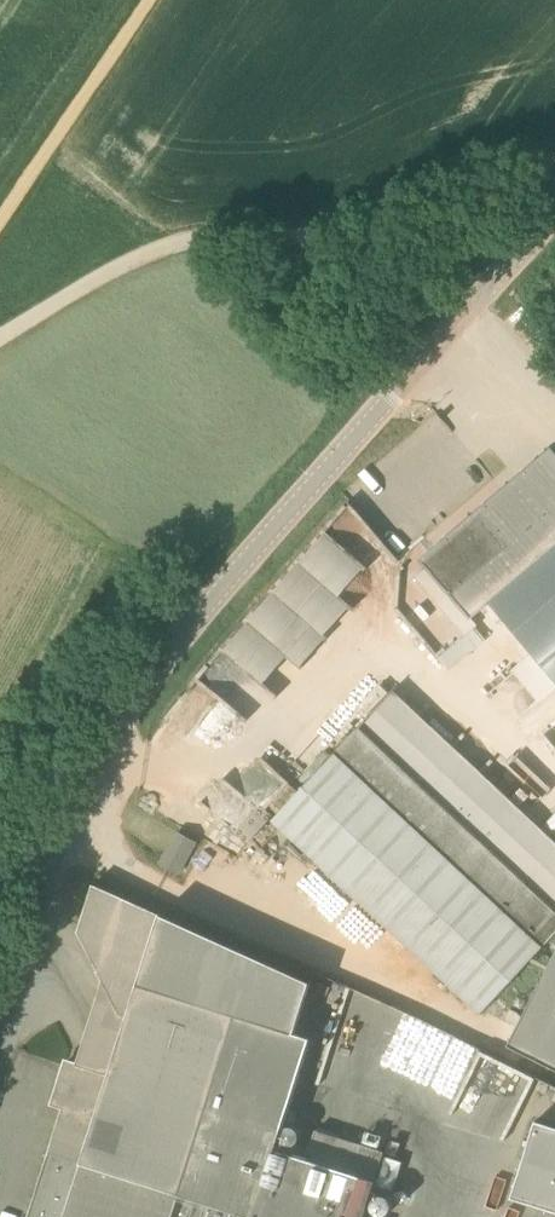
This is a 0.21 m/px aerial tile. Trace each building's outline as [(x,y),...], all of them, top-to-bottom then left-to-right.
[(549,450),(554,455),(541,466),(539,464),(425,561),(423,558),(420,561),(424,566),(425,565),(427,568),(415,578),(465,637),(478,626),(472,619),(491,603),(534,653),(513,671),(540,703),(554,690),(554,451),(552,448),(549,450)] [(214,648),(256,683),(280,655),(293,665),(343,606),(332,597),(360,565),(316,528),(214,648)] [(191,705),(197,697),(185,689),(164,719),(182,731),(197,709),(191,705)] [(274,820),(513,1041),(511,1045),(554,1068),(554,841),(395,691),(274,820)] [(245,834),(268,808),(224,771),(201,797),(245,834)] [(196,842),(179,832),(161,864),(178,874),(196,842)] [(311,1039),(295,1034),(311,983),(94,885),(79,932),(122,1014),(129,1016),(111,1073),(73,1061),(68,1062),(65,1065),(56,1091),(57,1096),(60,1099),(65,1101),(29,1216),(364,1216),(385,1152),(339,1137),(316,1131),(307,1160),(276,1150),(311,1039)] [(478,1051),(448,1114),(505,1141),(535,1079),(478,1051)] [(508,1203),(554,1216),(554,1133),(532,1126),(508,1203)]
